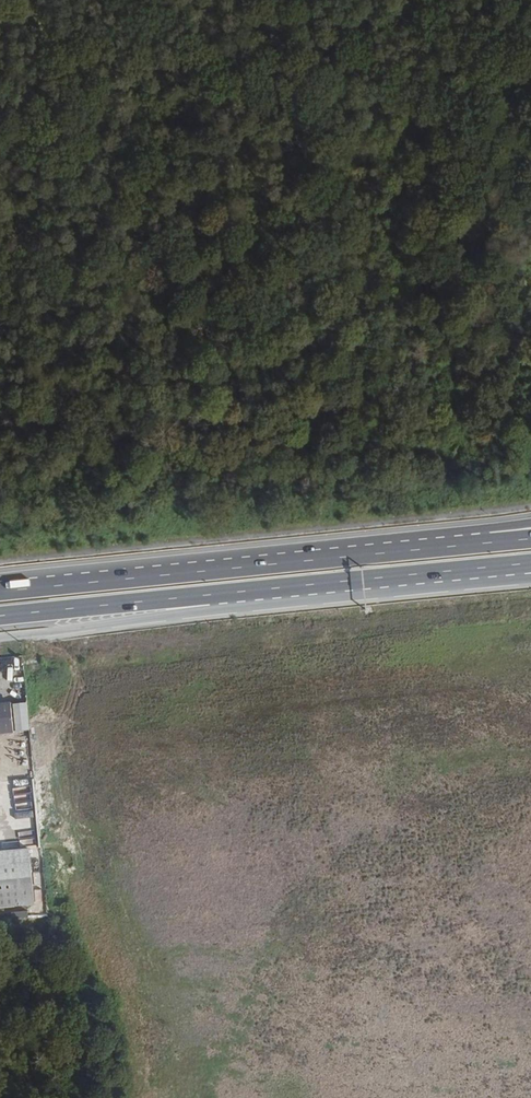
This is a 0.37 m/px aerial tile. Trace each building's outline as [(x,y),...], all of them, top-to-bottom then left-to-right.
[(14,732),(11,702),(0,703),(0,734),(14,732)] [(0,850),(0,908),(36,904),(30,847),(0,850)]
